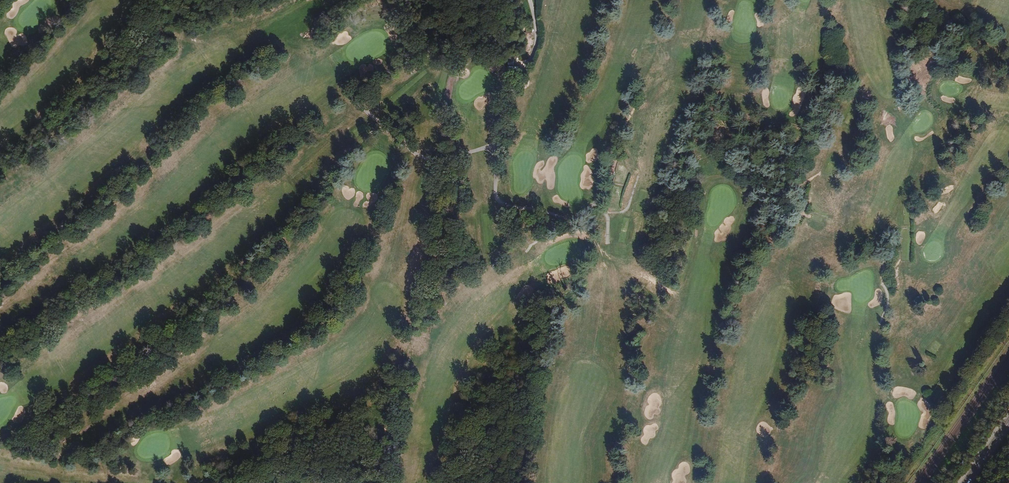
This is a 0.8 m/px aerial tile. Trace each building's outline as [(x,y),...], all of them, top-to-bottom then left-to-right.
[(16,41),(11,41),(11,45),(24,45),(24,35),(16,35),(16,41)] [(363,68),(367,74),(373,70),(370,64),(363,68)]
